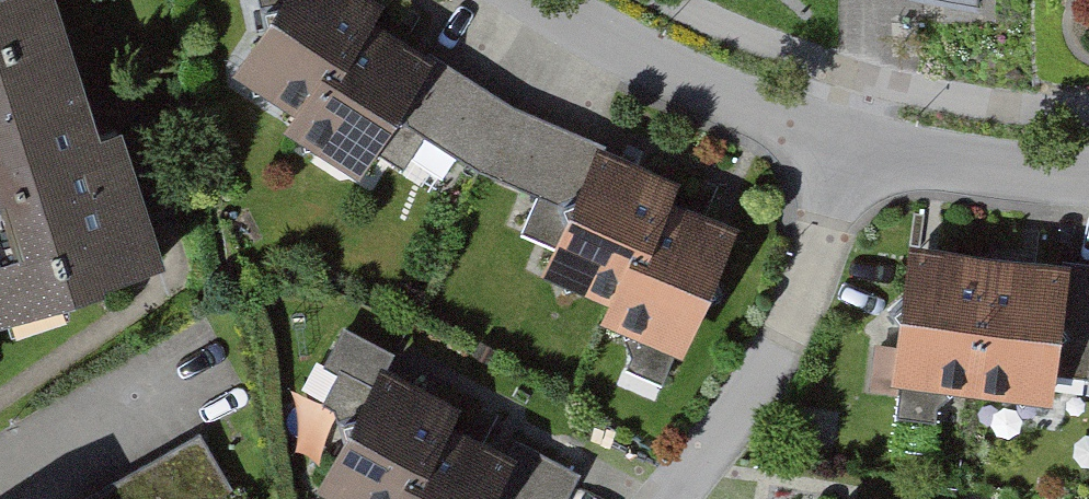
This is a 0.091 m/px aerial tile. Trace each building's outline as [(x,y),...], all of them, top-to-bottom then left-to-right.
[(0,5),(0,317),(9,343),(164,292),(122,166),(94,176),(36,0),(16,0),(0,5)] [(344,0),(276,0),(227,90),(293,125),(282,145),(357,186),(420,70),(358,36),(370,14),(344,0)] [(680,191),(602,149),(538,267),(604,303),(593,323),(667,363),(731,247),(668,214),(680,191)] [(1063,280),(901,252),(879,380),(1041,408),(1063,280)] [(376,373),(312,491),(327,498),(490,498),(505,471),(443,437),(455,415),(376,373)] [(184,437),(70,498),(217,498),(184,437)]
